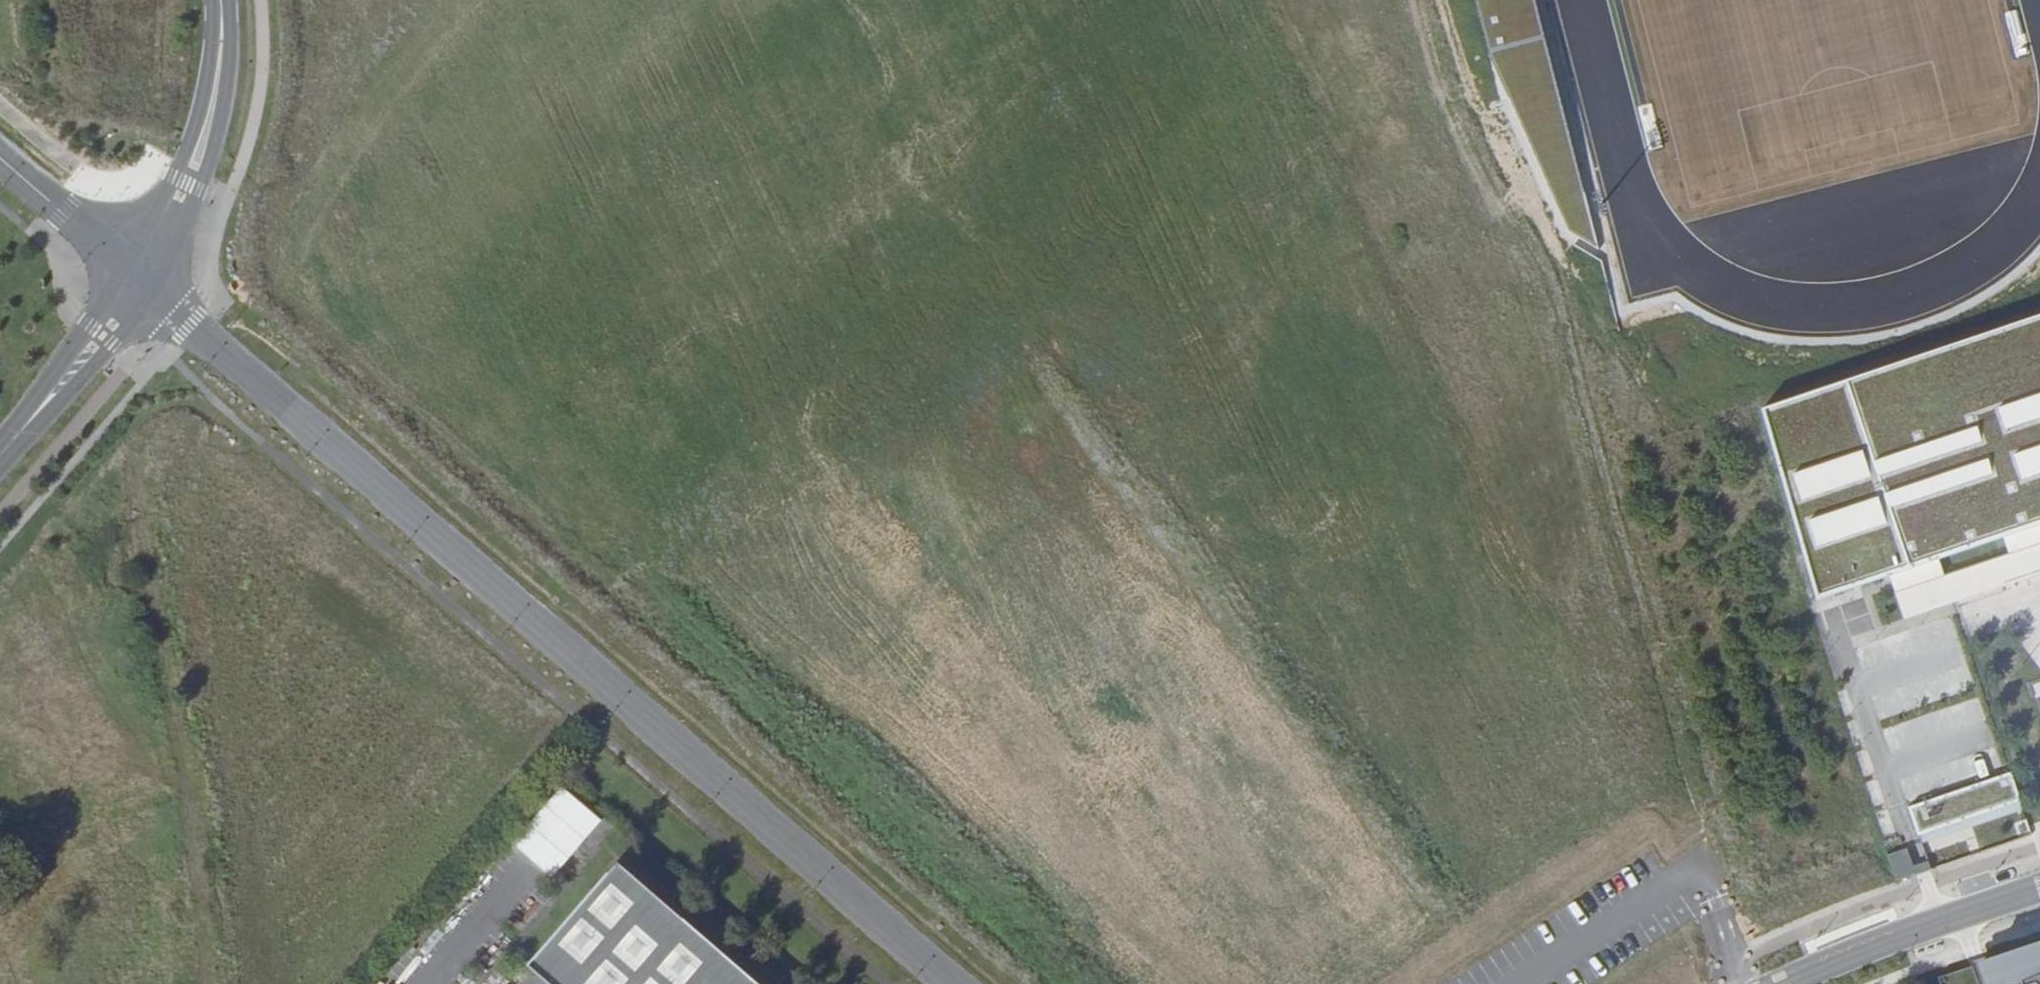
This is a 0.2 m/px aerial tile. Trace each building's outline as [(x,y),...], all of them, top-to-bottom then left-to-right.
[(1823,612),(2039,539),(2039,327),(1759,422),(1823,612)] [(2007,773),(1907,807),(1916,834),(2017,800),(2007,773)] [(1888,855),(1897,880),(1915,873),(1906,849),(1888,855)] [(528,969),(545,983),(754,983),(619,865),(528,969)] [(1940,983),(2039,983),(2039,943),(1938,978),(1940,983)]
